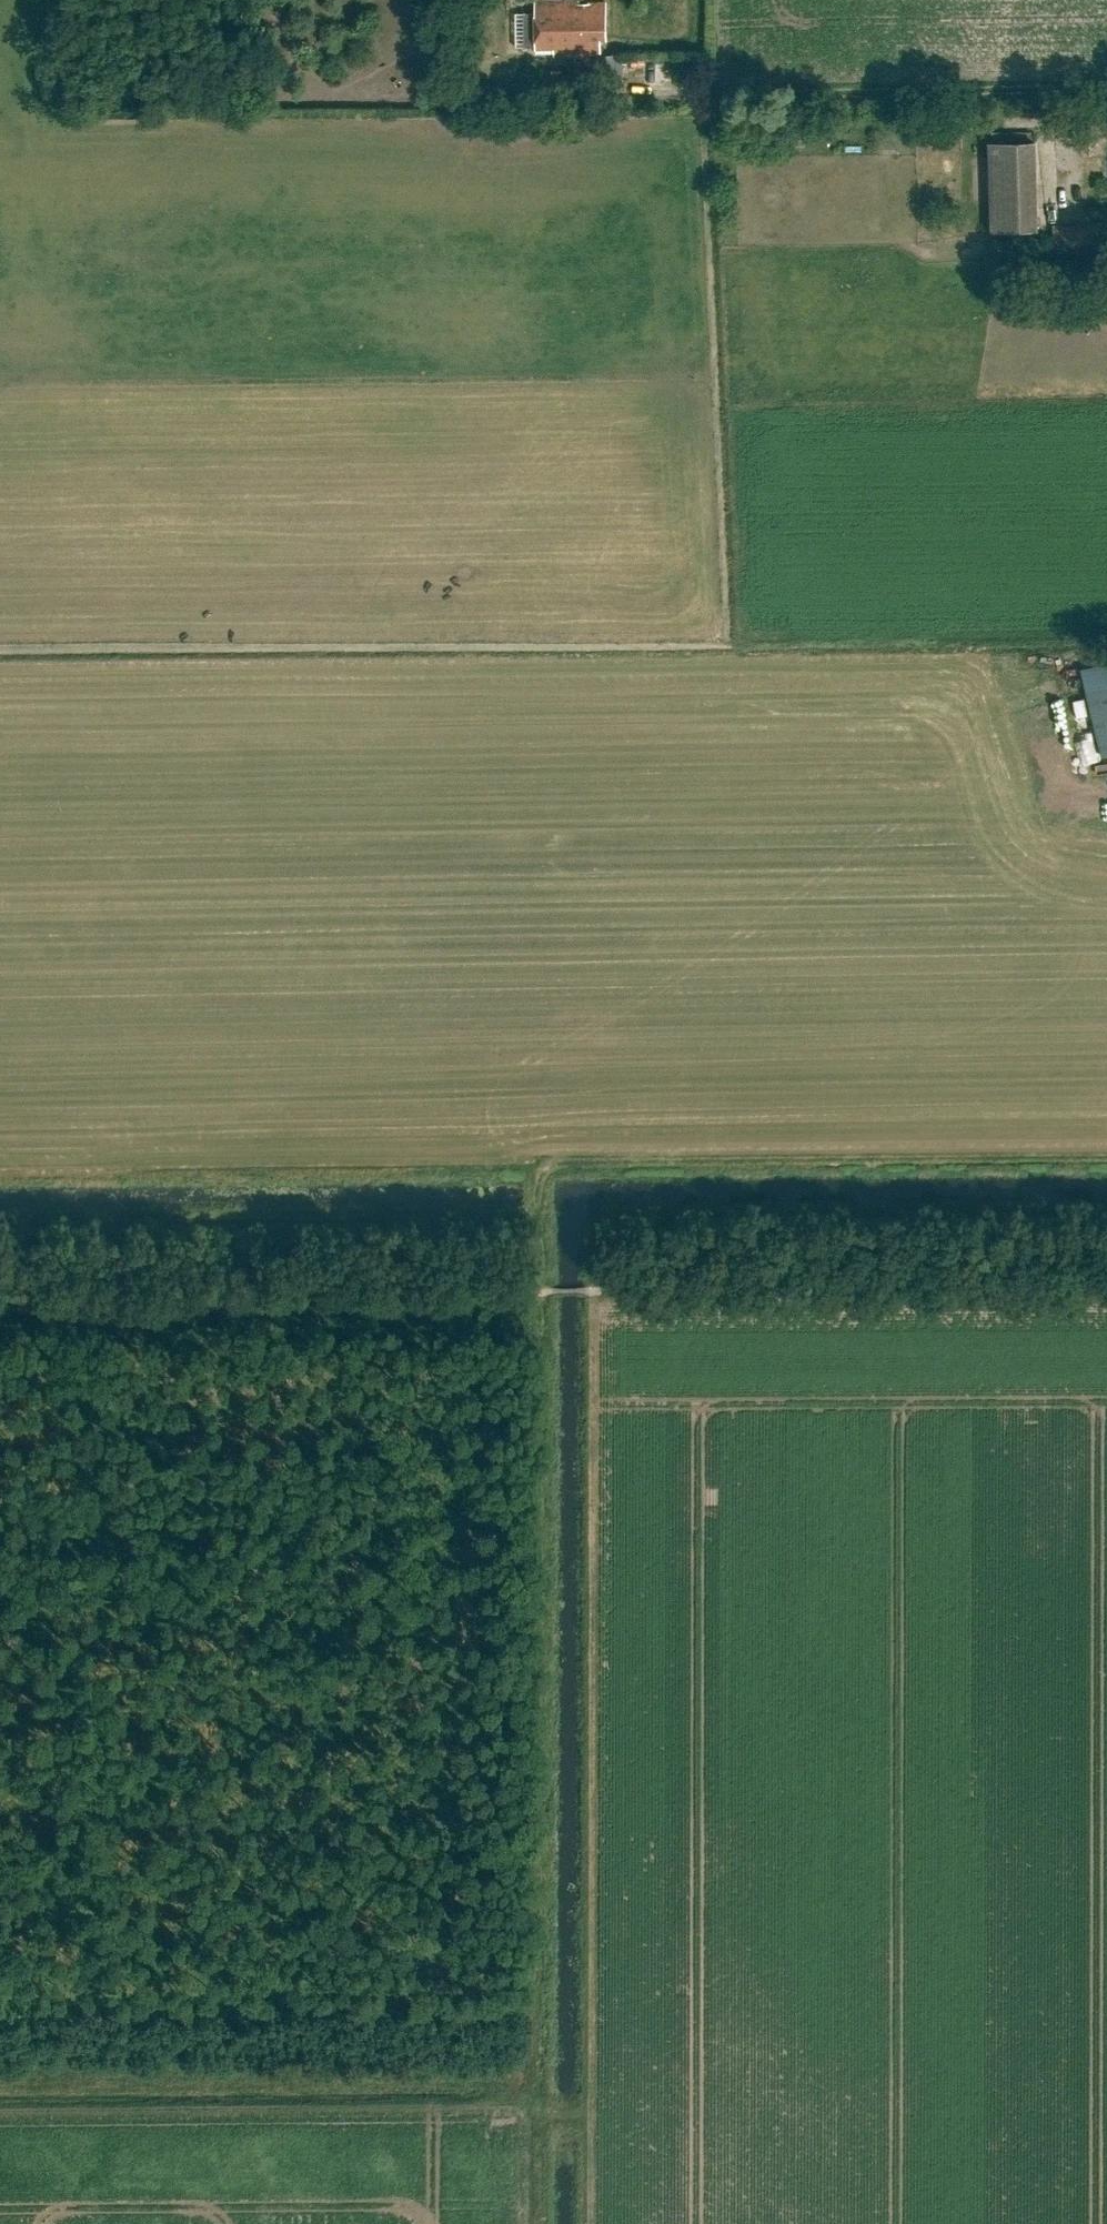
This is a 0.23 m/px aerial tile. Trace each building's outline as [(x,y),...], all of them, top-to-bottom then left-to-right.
[(601,39),(608,39),(608,3),(580,4),(580,1),(537,1),(537,49),(555,48),(555,56),(578,55),(578,54),(602,53),(601,39)] [(618,56),(598,56),(598,81),(623,81),(623,60),(618,60),(618,56)] [(1042,232),(1039,142),(991,143),(993,233),(1042,232)] [(1076,666),(1098,757),(1106,755),(1106,659),(1076,666)]
